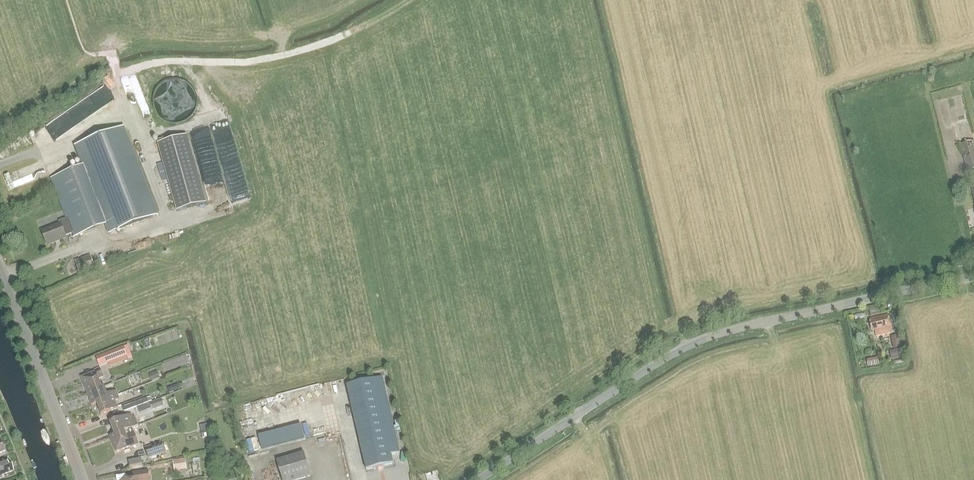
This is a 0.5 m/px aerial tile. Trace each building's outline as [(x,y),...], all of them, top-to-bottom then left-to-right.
[(177,79),(175,79),(172,79),(170,79),(169,79),(167,80),(166,80),(165,81),(163,82),(162,83),(160,84),(159,85),(158,86),(157,88),(156,89),(155,90),(154,92),(153,94),(153,95),(153,97),(152,99),(152,100),(152,101),(152,102),(153,105),(153,106),(153,107),(154,109),(155,111),(155,113),(156,113),(157,115),(158,116),(159,117),(160,118),(161,119),(162,120),(164,121),(165,121),(167,122),(169,123),(170,123),(173,124),(176,124),(177,124),(179,123),(182,122),(183,122),(184,121),(187,120),(188,119),(189,118),(190,117),(192,116),(193,115),(193,114),(194,113),(195,112),(195,110),(196,108),(196,107),(197,106),(197,104),(197,103),(197,101),(197,100),(197,99),(197,97),(197,96),(196,95),(196,93),(195,91),(194,90),(194,89),(192,87),(191,86),(190,85),(189,84),(188,83),(187,82),(185,81),(183,80),(180,79),(178,79),(177,79)] [(56,138),(103,108),(106,112),(116,106),(104,87),(47,123),(56,138)] [(973,178),(973,143),(973,141),(971,141),(967,131),(965,122),(960,99),(948,101),(968,179),(973,178)] [(73,237),(105,225),(108,235),(159,215),(124,127),(74,147),(82,167),(51,179),(66,218),(58,221),(59,225),(41,232),(46,245),(65,237),(64,236),(72,233),(73,237)] [(176,212),(206,203),(187,135),(157,144),(176,212)] [(79,274),(95,268),(90,255),(74,261),(79,274)] [(891,327),(888,317),(888,315),(872,319),(872,321),(869,322),(871,331),(874,330),(876,337),(892,333),(892,331),(893,331),(892,327),(891,327)] [(890,337),(893,350),(902,348),(899,335),(890,337)] [(123,347),(104,354),(108,363),(127,356),(123,347)] [(889,352),(891,360),(903,358),(901,349),(889,352)] [(87,393),(101,388),(99,381),(103,379),(100,371),(101,371),(100,368),(95,370),(95,372),(81,378),(87,393)] [(149,374),(151,381),(160,378),(157,371),(149,374)] [(390,455),(398,453),(381,378),(346,386),(365,470),(392,464),(390,455)] [(104,387),(101,388),(87,393),(91,406),(97,404),(118,396),(116,391),(107,395),(104,387)] [(119,399),(118,396),(97,404),(101,415),(118,409),(115,401),(119,399)] [(137,400),(139,406),(148,403),(146,397),(137,400)] [(164,406),(161,399),(150,403),(153,410),(164,406)] [(139,406),(136,400),(121,405),(123,411),(139,406)] [(148,403),(139,406),(138,406),(141,412),(150,408),(148,403)] [(135,417),(132,418),(131,415),(110,423),(114,435),(115,435),(124,431),(138,426),(135,417)] [(201,431),(202,438),(213,436),(211,429),(201,431)] [(129,447),(130,449),(138,445),(133,433),(126,436),(124,431),(115,435),(114,435),(109,436),(116,452),(129,447)] [(274,434),(278,445),(282,443),(278,432),(274,434)] [(144,448),(148,459),(166,453),(163,442),(144,448)] [(310,477),(303,453),(276,460),(282,479),(298,479),(310,477)] [(142,464),(141,458),(128,461),(129,467),(142,464)] [(172,461),(174,472),(186,470),(185,459),(172,461)] [(0,461),(0,479),(3,478),(2,476),(13,471),(9,460),(3,463),(2,460),(0,461)] [(147,471),(133,474),(134,479),(131,479),(149,479),(147,471)]
